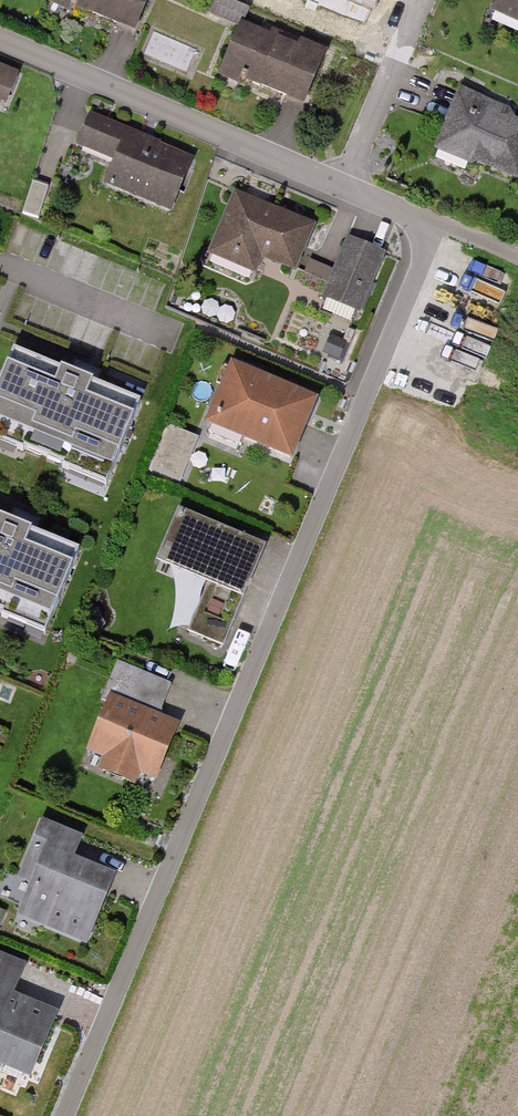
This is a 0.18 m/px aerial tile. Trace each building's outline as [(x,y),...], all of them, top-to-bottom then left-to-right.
[(61,3),(138,36),(154,0),(62,0),(61,3)] [(499,9),(517,16),(517,0),(503,0),(499,9)] [(252,29),(231,75),(309,108),(329,62),(252,29)] [(147,54),(174,62),(181,38),(154,30),(147,54)] [(440,146),(517,177),(517,124),(458,100),(440,146)] [(195,158),(94,117),(83,145),(119,159),(108,184),(174,211),(195,158)] [(315,228),(239,197),(214,256),(258,274),(265,258),(297,271),(315,228)] [(387,257),(350,242),(329,296),(366,310),(387,257)] [(19,354),(0,399),(0,438),(111,484),(143,406),(19,354)] [(318,402),(236,369),(213,425),(295,458),(318,402)] [(163,477),(186,477),(185,426),(162,426),(163,477)] [(269,550),(186,514),(163,566),(246,602),(269,550)] [(0,517),(0,608),(54,631),(87,553),(0,517)] [(130,667),(94,750),(113,758),(107,771),(138,783),(143,771),(162,779),(183,729),(160,719),(174,685),(130,667)] [(52,850),(23,919),(91,948),(120,879),(52,850)] [(32,1078),(59,1016),(16,997),(28,969),(0,957),(0,1064),(32,1078)]
